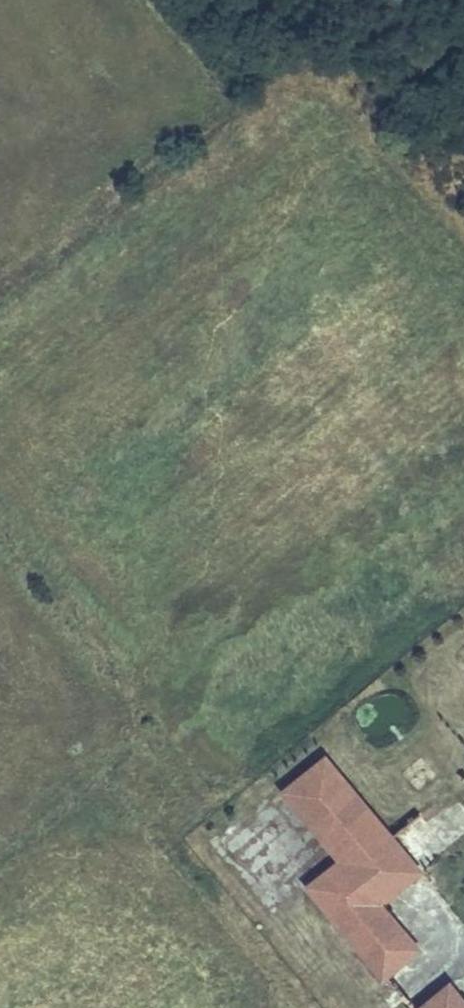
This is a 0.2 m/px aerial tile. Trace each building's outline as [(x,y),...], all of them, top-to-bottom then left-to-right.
[(283,792),(339,863),(307,887),(381,982),(420,952),(384,905),(424,874),(331,756),(283,792)] [(449,987),(425,1007),(463,1007),(463,1005),(449,987)]
